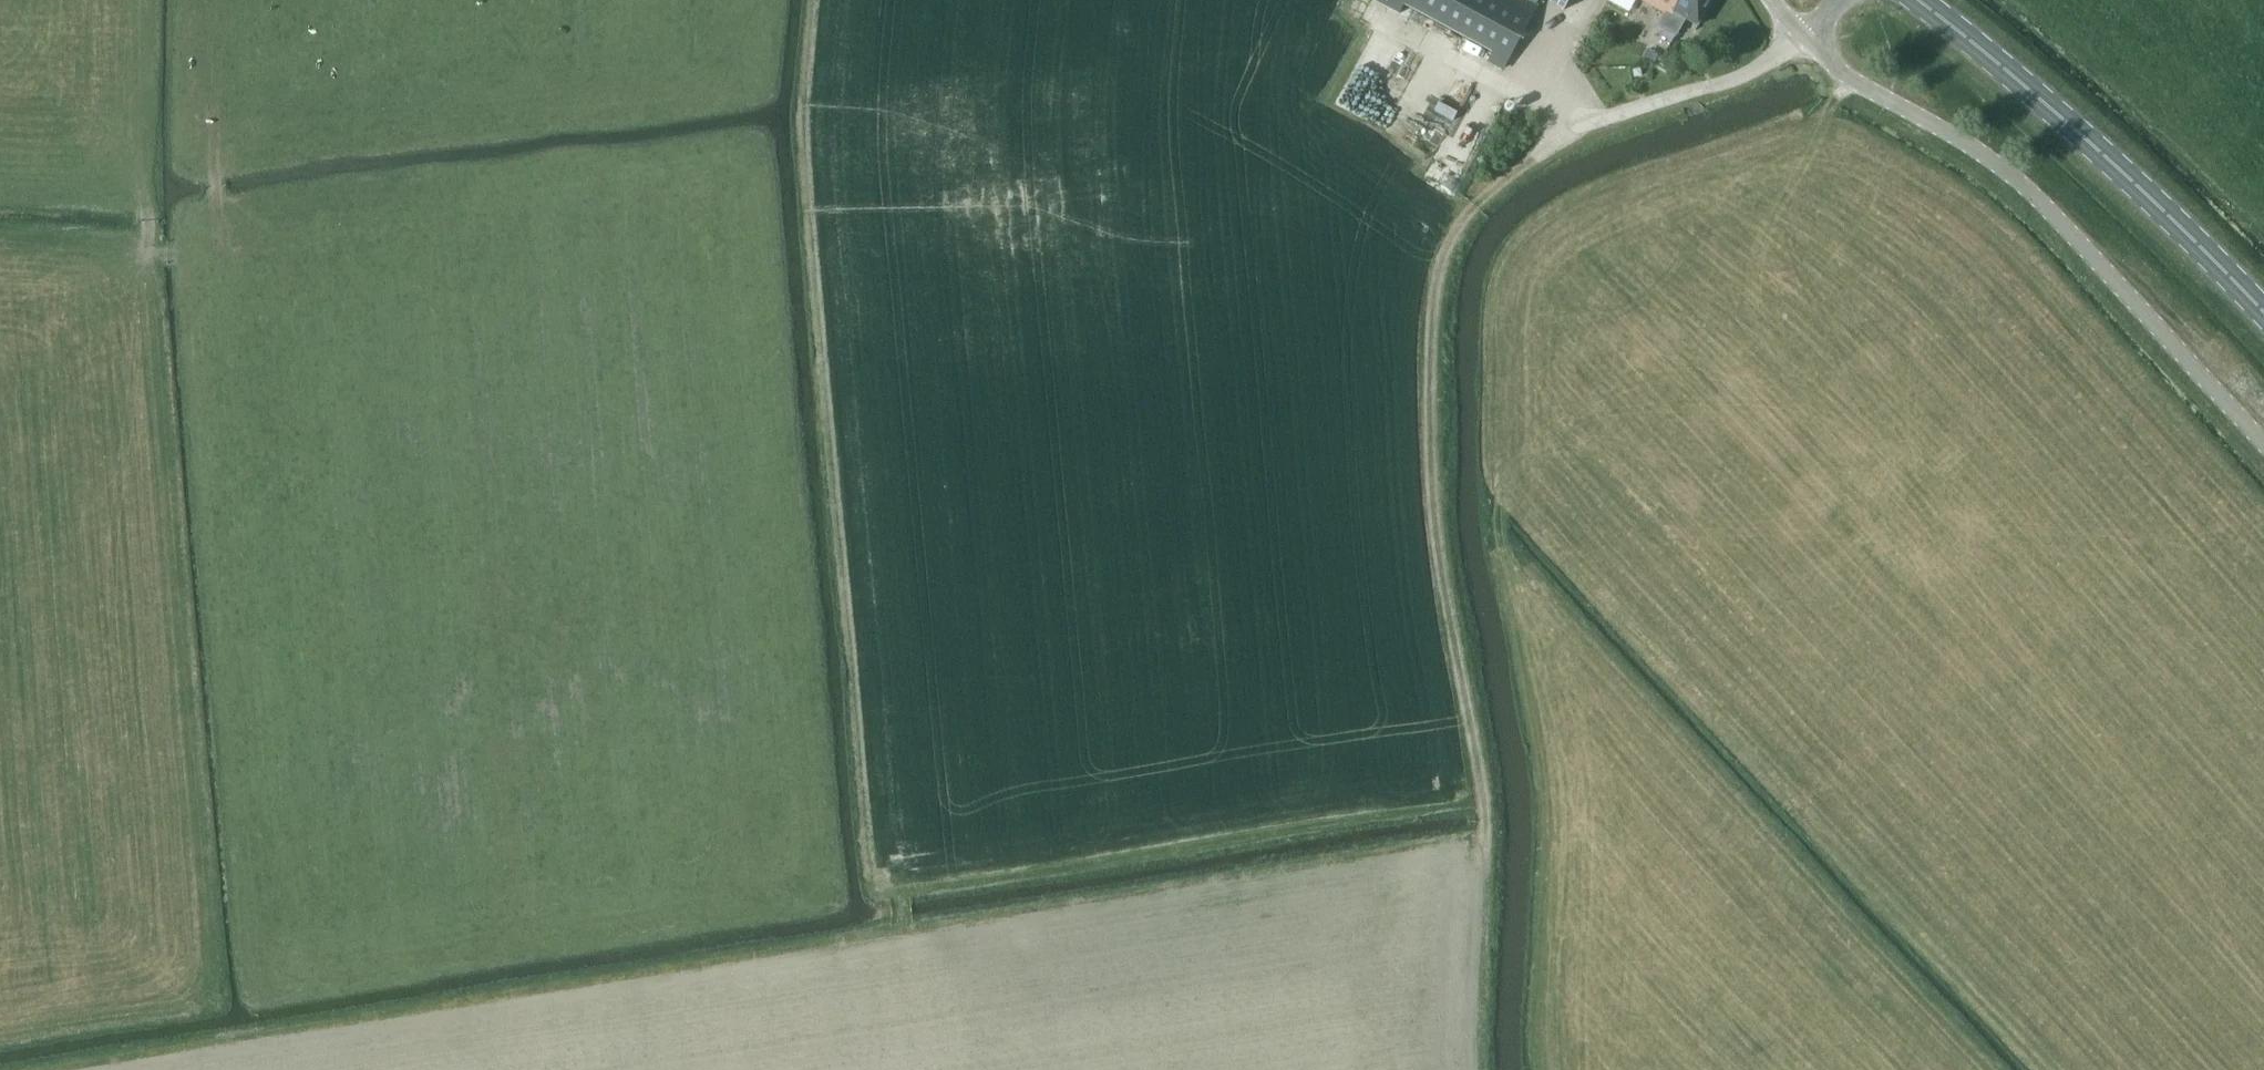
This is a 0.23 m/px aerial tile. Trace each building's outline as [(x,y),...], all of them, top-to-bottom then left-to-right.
[(1528,0),(1376,0),(1502,68),(1536,4),(1528,0)] [(1665,13),(1660,23),(1676,32),(1684,18),(1697,25),(1711,0),(1641,0),(1665,13)] [(1642,59),(1654,65),(1661,52),(1649,46),(1642,59)]
